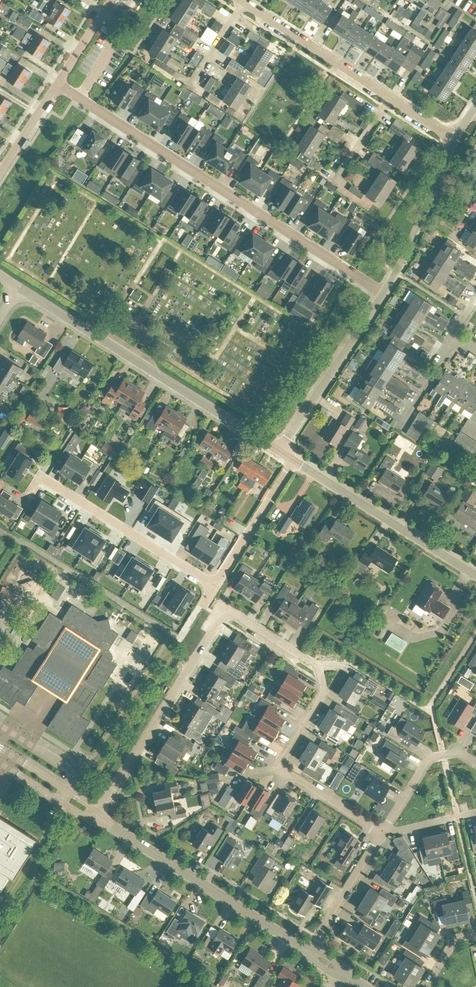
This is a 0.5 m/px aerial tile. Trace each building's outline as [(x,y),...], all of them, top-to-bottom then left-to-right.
[(191,16),(197,8),(212,17),(217,9),(202,0),(183,0),(178,8),(191,16)] [(307,0),(292,0),(290,3),(301,10),(307,0)] [(311,17),(321,2),(318,0),(307,0),(301,10),(311,17)] [(311,17),(322,24),(332,9),(325,5),(327,1),(326,0),(322,0),(321,2),(311,17)] [(364,4),(358,0),(355,0),(353,4),(361,9),(364,4)] [(421,9),(410,27),(421,34),(424,29),(418,25),(426,13),(432,16),(441,2),(437,0),(427,0),(421,9)] [(410,2),(421,9),(427,0),(412,0),(410,2)] [(50,10),(64,19),(70,10),(56,1),(50,10)] [(381,1),(378,6),(387,11),(390,7),(381,1)] [(41,10),(44,6),(38,2),(35,6),(41,10)] [(371,16),(375,11),(366,5),(362,10),(371,16)] [(184,28),(191,16),(178,8),(170,19),(176,23),(173,28),(195,42),(198,37),(184,28)] [(399,19),(402,15),(393,9),(391,13),(399,19)] [(34,10),(30,16),(40,23),(44,16),(34,10)] [(58,29),(64,19),(50,10),(44,20),(58,29)] [(352,23),(358,14),(353,10),(347,19),(342,16),(332,30),(343,37),(352,23)] [(375,11),(371,16),(380,21),(383,16),(375,11)] [(445,11),(435,26),(440,29),(450,14),(445,11)] [(28,28),(32,22),(21,14),(17,20),(28,28)] [(402,15),(399,19),(408,25),(411,21),(402,15)] [(458,20),(453,17),(447,25),(452,28),(458,20)] [(393,29),(396,25),(387,19),(384,24),(393,29)] [(216,20),(211,29),(217,33),(223,24),(216,20)] [(353,44),(363,29),(352,23),(343,37),(353,44)] [(12,29),(15,31),(24,36),(27,32),(15,24),(12,29)] [(402,35),(405,31),(396,25),(393,29),(402,35)] [(191,48),(195,42),(173,28),(169,33),(163,30),(156,41),(170,50),(177,39),(191,48)] [(472,29),(471,28),(464,39),(475,47),(475,32),(472,29)] [(363,29),(353,44),(364,51),(373,36),(363,29)] [(424,29),(421,34),(428,38),(431,33),(424,29)] [(439,37),(444,41),(450,32),(445,29),(439,37)] [(251,56),(265,65),(273,53),(266,48),(269,43),(250,30),(246,35),(259,44),(251,56)] [(21,41),(24,36),(15,31),(12,35),(21,41)] [(395,72),(400,64),(411,72),(420,58),(409,50),(405,57),(400,54),(409,40),(412,42),(415,37),(406,32),(394,50),(385,65),(395,72)] [(24,37),(44,50),(50,42),(36,33),(33,37),(27,33),(24,37)] [(374,58),(384,43),(373,36),(364,51),(374,58)] [(39,58),(44,50),(24,37),(21,41),(28,45),(26,50),(39,58)] [(439,49),(444,41),(439,37),(434,46),(439,49)] [(475,52),(475,47),(464,39),(457,50),(471,59),(475,52)] [(166,54),(170,50),(156,41),(148,52),(157,58),(153,63),(173,76),(176,70),(166,64),(169,59),(168,55),(166,54)] [(384,43),(374,58),(385,65),(394,50),(384,43)] [(426,58),(431,62),(436,53),(431,50),(426,58)] [(464,70),(471,59),(457,50),(450,60),(464,70)] [(258,76),(265,65),(251,56),(244,67),(231,59),(228,64),(248,77),(251,72),(258,76)] [(197,68),(200,63),(194,58),(190,64),(197,68)] [(425,71),(431,62),(426,58),(420,67),(425,71)] [(443,71),(457,80),(464,70),(450,60),(443,71)] [(5,68),(25,81),(31,72),(17,63),(14,67),(8,63),(5,68)] [(230,89),(243,98),(251,87),(244,82),(248,77),(228,64),(224,69),(232,74),(228,81),(233,84),(230,89)] [(20,89),(25,81),(5,68),(3,72),(6,74),(9,76),(6,80),(20,89)] [(416,83),(422,74),(417,71),(411,80),(416,83)] [(450,91),(457,80),(443,71),(436,82),(450,91)] [(165,79),(156,73),(152,80),(161,86),(165,79)] [(208,92),(216,80),(211,77),(203,89),(208,92)] [(443,102),(450,91),(436,82),(429,92),(443,102)] [(136,102),(144,89),(134,83),(131,88),(124,83),(113,101),(124,108),(131,98),(136,102)] [(236,110),(243,98),(230,89),(222,101),(236,110)] [(148,123),(159,106),(153,102),(157,97),(147,91),(139,104),(144,107),(138,117),(148,123)] [(325,104),(339,113),(344,104),(357,112),(362,105),(343,92),(339,97),(332,93),(325,104)] [(218,105),(221,100),(210,93),(207,98),(218,105)] [(6,111),(11,103),(0,96),(0,107),(6,111)] [(211,104),(207,111),(213,115),(217,109),(211,104)] [(331,125),(339,113),(325,104),(317,116),(331,125)] [(159,106),(148,123),(159,130),(165,120),(170,123),(178,111),(169,105),(166,110),(159,106)] [(170,138),(182,146),(194,128),(187,124),(191,119),(181,113),(171,128),(175,131),(170,138)] [(365,130),(369,123),(364,120),(359,127),(365,130)] [(397,151),(410,160),(418,149),(408,142),(412,137),(392,124),(389,130),(404,140),(397,151)] [(340,138),(329,131),(321,125),(317,130),(310,126),(303,137),(317,146),(325,134),(338,142),(340,138)] [(329,131),(340,138),(344,133),(333,126),(329,131)] [(194,128),(182,146),(193,153),(198,145),(202,147),(212,133),(203,127),(199,131),(194,128)] [(89,154),(86,159),(96,165),(105,150),(100,147),(105,139),(93,131),(81,149),(89,154)] [(216,167),(227,149),(221,145),(224,140),(215,134),(207,147),(212,150),(205,160),(216,167)] [(80,147),(82,143),(73,137),(70,141),(80,147)] [(316,159),(311,155),(317,146),(303,137),(295,148),(301,152),(297,157),(308,164),(311,159),(315,161),(316,159)] [(111,168),(117,172),(129,153),(117,146),(112,154),(108,152),(98,167),(108,173),(111,168)] [(228,148),(216,167),(226,174),(233,164),(238,168),(246,155),(240,152),(239,155),(228,148)] [(410,160),(397,151),(393,149),(386,160),(373,152),(370,157),(390,171),(393,166),(403,172),(410,160)] [(129,153),(117,172),(123,175),(120,180),(129,186),(139,171),(134,169),(140,160),(129,153)] [(250,189),(261,171),(255,167),(258,162),(249,156),(241,169),(246,172),(239,182),(250,189)] [(386,176),(390,171),(370,157),(366,163),(381,172),(373,184),(388,194),(396,182),(386,176)] [(306,174),(309,168),(306,167),(294,158),(290,164),(306,174)] [(318,171),(322,166),(311,159),(308,164),(318,171)] [(151,193),(164,173),(151,165),(147,170),(145,168),(132,188),(141,194),(144,189),(151,193)] [(354,179),(359,171),(353,167),(348,175),(354,179)] [(78,169),(72,177),(82,184),(88,176),(78,169)] [(261,171),(250,189),(260,195),(267,185),(271,188),(280,176),(270,170),(267,175),(261,171)] [(176,181),(164,173),(151,193),(161,200),(158,205),(163,208),(173,193),(170,191),(176,181)] [(319,175),(315,180),(323,185),(326,180),(319,175)] [(284,211),(295,192),(297,190),(290,186),(292,183),(283,178),(271,196),(275,198),(272,203),(284,211)] [(102,190),(105,185),(94,179),(91,184),(102,190)] [(380,206),(388,194),(373,184),(365,196),(380,206)] [(348,191),(360,199),(364,194),(351,186),(348,191)] [(305,212),(314,197),(298,188),(297,190),(295,192),(284,211),(295,218),(300,209),(305,212)] [(106,194),(119,203),(122,197),(109,189),(106,194)] [(178,211),(184,215),(196,196),(185,189),(179,197),(175,195),(165,210),(175,216),(178,211)] [(196,196),(184,215),(190,219),(187,224),(196,230),(206,214),(202,212),(207,204),(196,196)] [(306,226),(317,233),(329,213),(323,209),(325,206),(316,200),(307,215),(311,217),(306,226)] [(352,203),(348,209),(353,212),(357,206),(352,203)] [(212,233),(218,236),(230,218),(219,211),(213,219),(209,216),(199,231),(209,238),(212,233)] [(329,213),(317,233),(328,240),(334,232),(338,234),(347,219),(338,213),(335,217),(329,213)] [(230,218),(218,236),(224,240),(221,246),(230,251),(240,236),(236,234),(241,225),(230,218)] [(347,239),(342,247),(353,255),(366,235),(358,230),(361,226),(351,220),(341,236),(347,239)] [(466,230),(471,233),(475,236),(475,223),(474,222),(472,221),(466,230)] [(433,228),(429,234),(434,237),(438,231),(433,228)] [(466,230),(460,239),(466,242),(465,243),(467,244),(465,247),(474,253),(475,250),(475,236),(471,233),(466,230)] [(252,258),(263,240),(253,233),(248,241),(243,238),(233,253),(238,256),(242,251),(252,258)] [(454,247),(456,244),(448,239),(446,242),(440,252),(475,274),(475,272),(475,267),(470,263),(469,265),(458,258),(461,252),(454,247)] [(274,247),(263,240),(252,258),(258,262),(255,267),(264,273),(274,258),(269,255),(274,247)] [(471,280),(475,274),(440,252),(434,261),(449,271),(453,266),(459,270),(458,271),(471,280)] [(279,276),(286,280),(297,261),(286,254),(281,262),(277,260),(267,275),(276,281),(279,276)] [(297,261),(286,280),(291,283),(288,288),(298,294),(307,279),(303,277),(309,268),(297,261)] [(446,276),(449,271),(434,261),(428,270),(454,287),(462,292),(466,287),(458,281),(456,283),(446,276)] [(220,270),(225,274),(229,268),(223,265),(220,270)] [(458,299),(462,292),(454,287),(428,270),(422,280),(437,289),(440,284),(451,291),(450,293),(458,299)] [(307,296),(302,304),(311,309),(316,302),(320,304),(333,283),(320,276),(308,296),(307,296)] [(262,283),(256,292),(261,295),(267,286),(262,283)] [(138,301),(142,296),(134,290),(130,296),(138,301)] [(410,305),(437,322),(439,318),(428,311),(432,305),(416,295),(410,305)] [(290,312),(289,312),(306,323),(312,313),(295,302),(292,308),(290,312)] [(429,323),(434,326),(437,322),(410,305),(404,314),(420,324),(423,319),(429,323)] [(416,330),(420,324),(404,314),(398,323),(424,340),(427,336),(416,330)] [(440,317),(439,318),(437,322),(445,327),(448,322),(440,317)] [(23,346),(26,341),(37,348),(35,352),(44,358),(53,344),(43,338),(46,334),(27,322),(18,336),(20,336),(16,342),(23,346)] [(434,326),(442,332),(442,331),(445,327),(437,322),(434,326)] [(422,344),(424,340),(398,323),(392,333),(395,334),(392,338),(404,347),(407,349),(414,339),(422,344)] [(413,365),(402,358),(406,353),(402,350),(404,347),(392,338),(389,342),(390,343),(384,352),(410,369),(413,365)] [(91,367),(94,363),(72,350),(65,361),(59,358),(53,368),(59,373),(61,369),(70,375),(72,371),(84,379),(87,375),(88,376),(93,368),(91,367)] [(408,373),(410,369),(384,352),(378,362),(393,372),(397,366),(408,373)] [(34,366),(38,359),(33,355),(28,362),(34,366)] [(13,377),(16,372),(21,375),(24,369),(5,357),(0,365),(0,369),(13,377)] [(378,362),(372,371),(399,388),(401,384),(402,383),(391,375),(393,372),(378,362)] [(13,377),(0,369),(0,384),(11,391),(14,386),(9,383),(13,377)] [(32,369),(29,374),(35,378),(38,372),(32,369)] [(443,396),(456,375),(446,370),(434,389),(433,389),(430,394),(433,397),(436,391),(442,395),(443,396)] [(389,390),(395,394),(399,388),(372,371),(366,380),(381,390),(385,384),(391,388),(389,390)] [(446,397),(451,401),(453,402),(466,381),(456,375),(443,396),(442,395),(435,405),(439,408),(446,397)] [(124,403),(135,386),(125,380),(120,388),(114,383),(105,397),(112,401),(114,397),(124,403)] [(378,395),(381,390),(366,380),(360,389),(386,406),(389,402),(378,395)] [(462,408),(475,387),(466,381),(453,402),(451,401),(445,411),(449,414),(455,403),(461,407),(462,408)] [(410,388),(402,383),(401,384),(399,388),(407,393),(409,390),(410,388)] [(11,391),(0,384),(0,398),(3,394),(7,396),(11,391)] [(145,393),(135,386),(124,403),(121,407),(131,414),(130,416),(136,419),(139,415),(144,407),(146,404),(140,400),(145,393)] [(461,407),(457,412),(461,414),(464,409),(471,413),(475,406),(475,388),(475,387),(462,408),(461,407)] [(399,388),(395,394),(403,399),(407,393),(399,388)] [(384,410),(386,406),(360,389),(354,399),(369,409),(373,403),(384,410)] [(408,392),(401,404),(410,409),(417,398),(408,392)] [(13,393),(9,399),(14,402),(18,397),(13,393)] [(311,402),(317,408),(321,403),(316,398),(311,402)] [(144,407),(139,415),(141,417),(147,408),(144,407)] [(166,430),(177,413),(167,407),(160,417),(155,413),(147,426),(155,431),(158,425),(166,430)] [(39,428),(46,418),(32,410),(26,420),(39,428)] [(416,417),(426,424),(429,418),(419,412),(416,417)] [(20,430),(27,422),(17,413),(10,421),(20,430)] [(57,413),(56,420),(67,422),(68,415),(57,413)] [(166,430),(163,434),(178,444),(185,433),(180,429),(186,419),(177,413),(166,430)] [(348,429),(354,419),(346,414),(340,423),(333,419),(329,425),(331,426),(323,438),(335,446),(346,428),(348,429)] [(360,431),(366,421),(360,417),(354,427),(360,431)] [(422,429),(426,424),(416,417),(412,423),(422,429)] [(384,421),(381,426),(387,430),(390,425),(384,421)] [(409,428),(419,434),(422,429),(412,423),(409,428)] [(416,440),(419,434),(409,428),(406,434),(416,440)] [(5,430),(2,436),(8,440),(12,433),(5,430)] [(362,471),(370,458),(355,448),(362,438),(352,432),(344,445),(350,449),(344,459),(362,471)] [(459,445),(465,435),(460,432),(454,442),(459,445)] [(199,445),(212,453),(220,441),(207,433),(199,445)] [(465,435),(459,445),(464,448),(470,438),(465,435)] [(469,451),(475,441),(470,438),(464,448),(469,451)] [(55,439),(51,448),(59,452),(63,443),(55,439)] [(225,462),(233,449),(220,441),(212,453),(225,462)] [(20,480),(32,460),(25,456),(29,450),(18,443),(11,453),(16,456),(6,472),(20,480)] [(70,477),(82,459),(72,453),(75,448),(68,443),(60,456),(67,460),(60,471),(70,477)] [(184,447),(178,455),(181,458),(187,449),(184,447)] [(116,458),(120,452),(115,448),(111,454),(116,458)] [(93,449),(90,455),(99,459),(102,453),(93,449)] [(250,477),(258,465),(245,456),(237,469),(244,473),(240,480),(241,481),(237,486),(242,490),(246,484),(250,477)] [(338,468),(336,473),(346,477),(349,468),(342,465),(344,461),(331,456),(328,464),(338,468)] [(396,492),(404,480),(389,471),(395,462),(386,456),(378,468),(384,472),(378,481),(396,492)] [(208,461),(202,457),(199,463),(205,466),(208,461)] [(82,459),(70,477),(80,484),(87,472),(92,476),(98,465),(93,462),(91,465),(82,459)] [(208,461),(205,466),(210,469),(214,464),(208,461)] [(181,471),(194,473),(196,465),(183,463),(181,471)] [(437,481),(443,470),(431,463),(425,473),(437,481)] [(263,486),(271,473),(258,465),(250,477),(246,484),(251,487),(252,488),(256,481),(263,486)] [(203,468),(198,476),(203,479),(208,471),(203,468)] [(98,470),(90,482),(95,485),(103,473),(98,470)] [(67,493),(71,485),(50,472),(45,479),(67,493)] [(121,484),(108,475),(97,494),(109,502),(113,496),(122,502),(129,491),(120,485),(121,484)] [(157,487),(141,477),(136,486),(141,489),(137,496),(147,502),(157,487)] [(197,477),(193,484),(198,488),(203,480),(197,477)] [(468,483),(459,497),(473,506),(474,504),(475,505),(475,488),(468,483)] [(246,484),(242,490),(248,493),(251,487),(246,484)] [(439,507),(447,494),(430,484),(422,497),(439,507)] [(268,487),(260,499),(261,500),(264,497),(263,497),(265,495),(269,488),(268,487)] [(2,492),(0,495),(0,514),(2,515),(4,513),(11,517),(11,516),(16,519),(24,507),(19,503),(18,504),(9,498),(11,495),(3,490),(2,492)] [(148,525),(147,526),(150,527),(149,529),(149,530),(151,531),(158,536),(159,535),(159,533),(160,532),(161,531),(166,522),(171,515),(174,511),(167,506),(164,505),(162,503),(156,499),(153,504),(148,511),(154,515),(149,524),(148,525)] [(41,522),(52,506),(42,500),(35,510),(30,508),(23,518),(28,522),(30,519),(40,525),(41,522)] [(304,527),(316,509),(303,500),(296,510),(295,510),(290,518),(284,514),(275,528),(284,534),(293,520),(304,527)] [(463,502),(453,516),(475,531),(475,510),(463,502)] [(62,512),(52,506),(41,522),(40,525),(39,526),(49,532),(48,534),(53,537),(60,526),(55,523),(62,512)] [(159,535),(158,536),(167,541),(168,540),(169,539),(172,541),(172,540),(173,539),(178,530),(184,534),(189,526),(192,522),(186,518),(183,516),(174,511),(171,515),(166,522),(161,531),(160,532),(159,533),(159,535)] [(264,518),(255,528),(263,535),(272,526),(264,518)] [(354,532),(336,521),(332,528),(326,524),(318,536),(326,542),(331,535),(346,545),(354,532)] [(197,542),(191,552),(193,554),(200,558),(206,548),(211,539),(205,535),(209,528),(207,526),(201,522),(196,530),(191,539),(197,542)] [(69,528),(64,535),(69,538),(74,531),(69,528)] [(96,532),(94,531),(94,530),(89,528),(88,530),(85,528),(79,536),(78,536),(77,535),(74,533),(68,544),(65,548),(68,550),(69,550),(70,551),(73,547),(76,549),(80,552),(81,552),(83,553),(89,543),(95,534),(96,532)] [(89,543),(83,553),(89,558),(93,560),(90,564),(95,567),(98,563),(105,552),(100,549),(105,540),(102,538),(103,536),(96,532),(95,534),(89,543)] [(304,533),(301,538),(312,545),(315,540),(304,533)] [(206,548),(200,558),(201,558),(202,559),(206,562),(209,563),(215,554),(218,556),(221,558),(226,549),(231,541),(228,539),(225,538),(222,536),(217,543),(213,541),(212,540),(211,539),(206,548)] [(108,554),(113,557),(118,549),(113,545),(108,554)] [(397,559),(376,546),(371,554),(365,551),(353,569),(361,574),(370,561),(388,573),(397,559)] [(119,549),(112,561),(118,565),(126,553),(119,549)] [(122,563),(113,577),(119,581),(120,578),(130,584),(131,582),(135,576),(135,575),(137,573),(144,562),(136,557),(135,559),(132,557),(127,566),(122,563)] [(284,561),(280,567),(285,571),(290,564),(284,561)] [(131,582),(130,584),(139,590),(138,593),(143,596),(152,582),(147,579),(153,570),(150,569),(151,567),(144,562),(137,573),(135,575),(135,576),(131,582)] [(245,596),(255,579),(249,574),(252,569),(242,564),(235,575),(240,579),(234,589),(245,596)] [(159,574),(153,585),(159,589),(166,578),(159,574)] [(255,579),(245,596),(256,603),(260,596),(265,599),(275,584),(264,577),(261,582),(255,579)] [(436,584),(432,582),(430,582),(429,584),(428,583),(415,603),(429,612),(430,611),(443,619),(450,608),(437,600),(442,592),(435,587),(436,586),(436,584)] [(277,610),(274,615),(285,622),(296,605),(296,604),(299,599),(293,596),(288,593),(291,589),(284,585),(277,597),(283,601),(277,610)] [(192,596),(179,587),(174,595),(171,599),(165,595),(157,608),(164,612),(167,608),(179,616),(192,596)] [(296,605),(285,622),(296,629),(299,624),(305,614),(312,619),(319,607),(312,602),(310,606),(305,604),(302,609),(296,605)] [(28,645),(12,669),(3,664),(0,669),(0,696),(13,705),(17,699),(24,704),(31,694),(34,689),(41,679),(67,696),(47,728),(75,745),(89,721),(81,716),(86,707),(90,700),(97,690),(99,687),(100,689),(107,678),(108,677),(116,663),(111,660),(111,659),(112,658),(112,657),(112,656),(112,655),(111,653),(111,652),(110,651),(109,650),(108,649),(118,634),(112,630),(111,630),(110,629),(108,618),(102,620),(101,620),(98,621),(71,603),(61,619),(49,611),(32,638),(38,642),(33,649),(28,645)] [(374,633),(366,645),(382,656),(390,644),(374,633)] [(224,649),(240,659),(243,654),(250,658),(252,654),(255,655),(259,648),(244,638),(239,645),(230,639),(224,649)] [(240,659),(224,649),(218,658),(230,665),(226,671),(239,679),(243,674),(240,672),(243,668),(237,664),(240,659)] [(281,685),(298,695),(305,684),(293,677),(297,671),(285,664),(279,674),(285,678),(281,685)] [(467,678),(471,671),(465,667),(460,674),(467,678)] [(229,689),(232,684),(235,686),(239,681),(225,672),(222,677),(210,670),(205,679),(221,690),(223,685),(229,689)] [(344,685),(360,695),(363,690),(372,696),(378,686),(367,679),(364,684),(349,676),(344,685)] [(217,695),(221,690),(205,679),(199,689),(201,690),(198,695),(205,699),(204,700),(220,710),(226,701),(217,695)] [(464,687),(470,691),(474,684),(468,680),(464,687)] [(451,692),(456,684),(451,681),(446,689),(451,692)] [(298,695),(281,685),(276,682),(267,697),(277,703),(280,699),(292,706),(298,695)] [(354,704),(360,695),(344,685),(338,695),(348,701),(345,706),(357,713),(360,708),(354,704)] [(182,692),(187,700),(195,694),(190,687),(182,692)] [(252,698),(254,693),(249,690),(246,694),(252,698)] [(390,690),(387,695),(392,698),(395,693),(390,690)] [(387,703),(377,698),(374,702),(384,708),(387,703)] [(254,715),(260,719),(277,730),(284,719),(274,713),(277,708),(261,699),(258,704),(260,705),(254,715)] [(460,699),(447,719),(461,727),(471,712),(475,715),(475,702),(473,707),(460,699)] [(185,710),(201,720),(204,715),(211,719),(213,715),(216,717),(219,712),(206,703),(203,708),(191,701),(185,710)] [(324,717),(347,732),(353,722),(354,723),(358,718),(343,709),(344,708),(337,704),(333,710),(330,708),(324,717)] [(198,726),(201,720),(185,710),(179,720),(182,721),(178,727),(187,734),(201,743),(205,736),(202,734),(204,730),(198,726)] [(347,732),(324,717),(318,727),(328,733),(325,739),(336,745),(340,737),(344,739),(348,732),(347,732)] [(392,726),(387,734),(400,742),(404,737),(411,742),(416,744),(424,732),(407,721),(401,717),(394,727),(392,726)] [(271,740),(277,730),(260,719),(256,726),(247,720),(240,731),(255,740),(259,733),(271,740)] [(369,723),(364,731),(368,734),(373,726),(369,723)] [(248,761),(247,761),(249,762),(256,751),(244,744),(247,739),(235,732),(234,735),(230,741),(236,745),(232,752),(248,761)] [(163,746),(178,755),(183,758),(188,748),(190,749),(194,744),(183,737),(182,738),(174,733),(171,737),(169,736),(163,746)] [(380,745),(377,749),(380,750),(387,755),(383,761),(384,761),(380,766),(389,772),(392,766),(399,771),(406,760),(395,753),(398,748),(386,740),(382,746),(380,745)] [(304,750),(320,760),(321,760),(325,762),(328,757),(331,759),(337,749),(323,741),(320,747),(310,741),(304,750)] [(174,761),(178,755),(163,746),(156,756),(167,762),(164,768),(174,774),(178,769),(176,768),(179,764),(174,761)] [(354,759),(358,752),(353,749),(349,755),(354,759)] [(317,765),(320,760),(304,750),(298,760),(306,764),(302,771),(318,781),(325,770),(317,765)] [(241,772),(247,761),(248,761),(232,752),(224,766),(217,762),(214,768),(224,775),(230,765),(241,772)] [(201,764),(207,767),(211,761),(206,757),(201,764)] [(372,774),(375,769),(364,763),(361,768),(372,774)] [(344,774),(348,768),(341,764),(337,770),(344,774)] [(338,771),(329,786),(336,789),(344,775),(338,771)] [(382,802),(384,801),(385,799),(385,797),(384,796),(390,786),(369,772),(363,781),(368,785),(364,791),(380,802),(380,801),(382,802)] [(257,787),(256,787),(246,780),(239,792),(228,786),(218,803),(225,807),(232,796),(246,804),(247,802),(257,787)] [(155,804),(173,800),(171,793),(178,792),(176,781),(164,783),(165,789),(153,792),(155,804)] [(217,782),(209,784),(211,794),(219,793),(217,782)] [(257,787),(247,802),(254,806),(250,812),(254,815),(253,817),(257,820),(266,806),(261,803),(269,792),(258,785),(256,787),(257,787)] [(365,810),(371,802),(356,789),(349,796),(365,810)] [(273,800),(266,811),(272,815),(271,817),(282,824),(297,801),(292,798),(292,796),(288,794),(286,794),(285,794),(283,797),(279,804),(273,800)] [(207,795),(203,805),(209,807),(213,797),(207,795)] [(173,800),(155,804),(158,815),(170,812),(171,818),(186,815),(185,809),(182,810),(181,804),(174,806),(173,800)] [(312,836),(324,818),(311,810),(300,828),(300,829),(298,833),(303,836),(305,832),(312,836)] [(10,875),(13,877),(37,840),(0,816),(0,892),(10,875)] [(215,842),(222,830),(212,824),(208,831),(202,827),(192,843),(203,850),(210,838),(215,842)] [(336,835),(331,844),(336,847),(335,848),(341,852),(337,859),(333,864),(344,871),(347,865),(355,853),(358,848),(352,845),(357,838),(345,831),(341,838),(336,835)] [(434,834),(439,855),(446,853),(448,861),(459,858),(454,841),(449,843),(446,831),(440,832),(440,834),(435,835),(435,834),(434,834)] [(433,856),(439,855),(434,834),(434,835),(429,836),(428,835),(422,837),(425,848),(419,849),(423,864),(434,862),(433,856)] [(234,870),(245,853),(243,852),(241,845),(236,841),(227,835),(216,853),(225,859),(223,863),(234,870)] [(286,851),(293,839),(288,836),(281,848),(286,851)] [(280,848),(283,843),(277,839),(274,844),(280,848)] [(269,842),(265,848),(272,853),(276,847),(269,842)] [(390,860),(387,865),(403,876),(411,864),(409,863),(414,856),(408,848),(401,853),(400,852),(396,855),(392,852),(388,859),(390,860)] [(103,889),(112,875),(105,871),(112,861),(94,849),(85,863),(103,874),(96,884),(103,889)] [(269,892),(276,881),(271,877),(274,872),(268,868),(274,859),(263,852),(251,871),(256,875),(252,881),(269,892)] [(327,872),(329,868),(322,865),(324,859),(319,857),(314,867),(327,872)] [(64,871),(64,862),(54,862),(54,871),(64,871)] [(289,878),(293,869),(284,865),(279,874),(289,878)] [(403,876),(387,865),(384,870),(382,869),(378,875),(386,879),(383,884),(393,891),(396,886),(397,886),(403,876)] [(115,882),(135,895),(144,881),(124,868),(115,882)] [(447,883),(467,879),(465,873),(446,877),(447,883)] [(342,882),(332,876),(329,880),(339,886),(342,882)] [(328,885),(330,881),(325,878),(323,882),(321,880),(311,895),(302,889),(291,907),(304,914),(312,901),(320,906),(331,887),(328,885)] [(363,898),(380,909),(385,902),(391,906),(397,897),(382,888),(379,893),(370,887),(363,898)] [(176,902),(158,890),(154,897),(148,894),(140,905),(154,914),(157,908),(167,915),(176,902)] [(410,890),(405,898),(407,899),(412,902),(413,903),(418,895),(417,894),(413,892),(412,891),(411,890),(410,890)] [(85,896),(84,897),(94,903),(94,902),(97,897),(91,893),(88,891),(85,896)] [(464,900),(453,902),(457,920),(458,923),(468,920),(468,917),(467,916),(466,908),(472,906),(469,892),(462,894),(464,900)] [(128,906),(127,907),(133,911),(140,900),(134,896),(128,906)] [(458,923),(453,902),(447,904),(446,897),(433,900),(436,914),(444,912),(447,925),(458,923)] [(380,909),(363,898),(357,908),(363,911),(360,916),(378,928),(383,919),(377,915),(380,909)] [(401,908),(405,902),(399,899),(395,905),(401,908)] [(138,916),(142,910),(137,906),(132,913),(138,916)] [(193,914),(186,910),(179,920),(175,918),(166,931),(173,936),(177,929),(189,937),(192,931),(197,934),(205,922),(204,921),(205,919),(194,913),(193,914)] [(415,932),(433,943),(439,934),(437,933),(441,927),(434,917),(431,922),(421,915),(415,925),(418,927),(415,932)] [(360,931),(347,923),(343,931),(344,931),(340,937),(359,949),(364,943),(372,948),(381,935),(364,924),(360,931)] [(237,940),(220,929),(213,939),(208,936),(202,946),(211,952),(212,950),(221,955),(224,949),(229,952),(237,940)] [(427,953),(433,943),(415,932),(412,938),(408,935),(402,945),(413,951),(416,946),(427,953)] [(164,937),(160,943),(166,947),(170,940),(164,937)] [(242,963),(261,976),(270,962),(250,949),(242,963)] [(400,966),(417,977),(423,968),(421,966),(424,961),(405,949),(399,959),(403,961),(400,966)] [(384,965),(390,955),(384,952),(378,961),(384,965)] [(189,961),(199,968),(203,962),(192,956),(189,961)] [(253,976),(227,960),(220,970),(233,979),(236,975),(241,978),(236,986),(245,986),(253,976)] [(411,986),(417,977),(400,966),(394,976),(411,986)] [(299,984),(293,980),(296,976),(283,967),(278,975),(282,978),(276,986),(298,986),(299,984)] [(253,986),(263,986),(266,982),(259,978),(253,986)]
